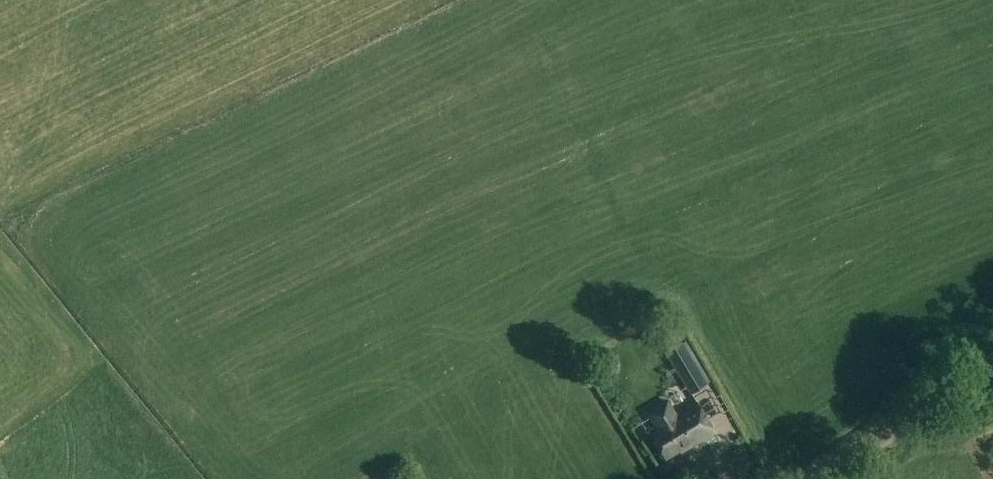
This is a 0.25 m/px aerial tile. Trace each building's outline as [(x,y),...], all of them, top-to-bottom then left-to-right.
[(667,353),(691,394),(706,385),(681,344),(667,353)] [(646,409),(658,429),(651,434),(665,458),(689,444),(691,446),(714,433),(697,404),(679,415),(667,396),(646,409)]
